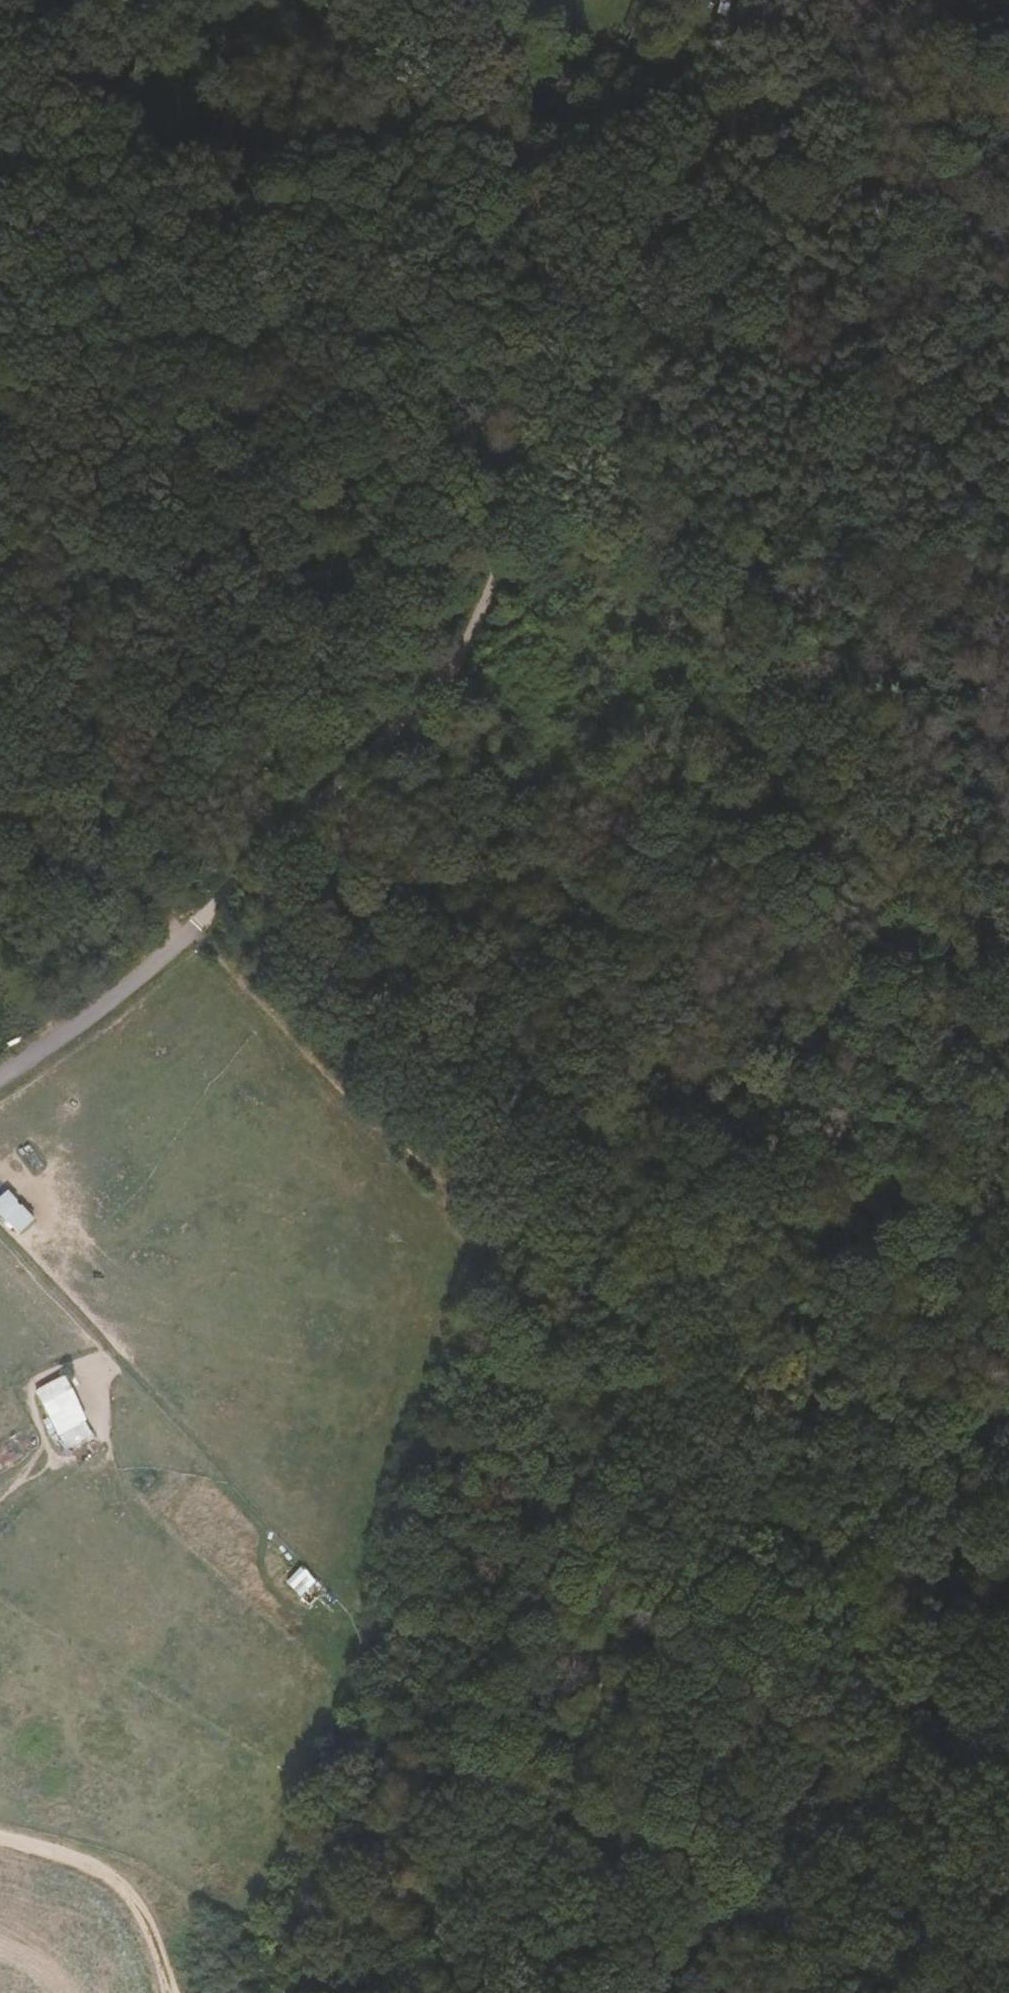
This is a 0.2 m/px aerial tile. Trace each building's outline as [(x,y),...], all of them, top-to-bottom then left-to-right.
[(0,1198),(0,1210),(22,1231),(38,1215),(9,1188),(0,1198)] [(63,1448),(96,1436),(71,1372),(39,1385),(63,1448)]
